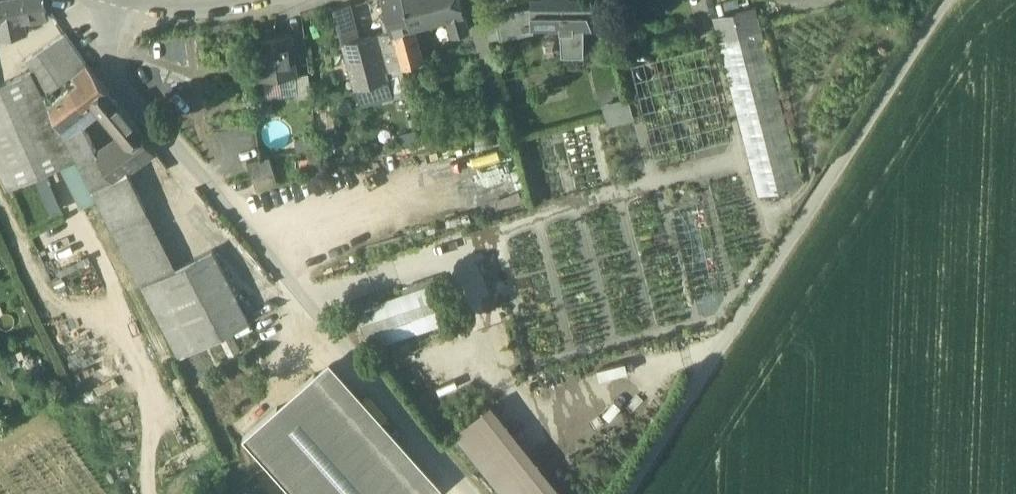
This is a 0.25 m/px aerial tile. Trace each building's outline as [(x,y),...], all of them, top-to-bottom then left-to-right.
[(2,22),(2,23),(22,19),(47,14),(43,0),(0,0),(0,11),(2,22)] [(393,31),(413,26),(406,0),(384,0),(393,31)] [(413,26),(429,22),(423,0),(406,0),(413,26)] [(429,22),(447,17),(465,12),(461,0),(423,0),(429,22)] [(533,8),(533,26),(560,26),(562,57),(584,57),(584,27),(591,27),(588,12),(595,13),(592,0),(533,0),(533,8)] [(351,5),(334,9),(343,43),(359,39),(351,5)] [(756,6),(712,17),(758,196),(802,185),(760,23),(760,20),(756,6)] [(533,8),(496,16),(501,39),(533,32),(533,26),(533,8)] [(465,12),(447,17),(457,52),(475,47),(465,12)] [(2,23),(2,22),(0,22),(0,26),(4,39),(25,32),(22,19),(2,23)] [(413,26),(393,31),(403,68),(423,62),(413,26)] [(393,31),(376,35),(385,72),(386,72),(402,68),(403,68),(393,31)] [(66,35),(44,49),(59,72),(65,67),(73,77),(86,66),(66,35)] [(359,39),(343,43),(355,90),(387,81),(389,80),(386,72),(385,72),(376,35),(359,39)] [(291,36),(256,40),(261,81),(280,79),(280,78),(297,76),(291,36)] [(44,49),(27,60),(32,73),(44,98),(73,77),(65,67),(59,72),(44,49)] [(86,67),(74,78),(79,84),(50,107),(61,129),(77,117),(94,104),(123,138),(143,162),(155,154),(139,130),(139,129),(107,91),(106,92),(86,67)] [(402,68),(386,72),(389,80),(387,81),(390,94),(392,99),(409,94),(402,68)] [(6,193),(77,162),(44,98),(32,73),(0,87),(0,179),(6,193)] [(309,75),(295,77),(298,97),(311,95),(309,75)] [(387,81),(360,88),(364,102),(390,94),(387,81)] [(624,94),(597,102),(603,123),(630,115),(624,94)] [(77,117),(61,129),(81,170),(97,158),(77,117)] [(97,158),(81,170),(94,196),(127,173),(143,162),(123,138),(97,158)] [(269,158),(247,164),(251,179),(252,179),(274,172),(269,158)] [(274,172),(252,179),(256,190),(277,184),(274,172)] [(127,173),(94,196),(112,233),(140,216),(146,213),(127,173)] [(46,187),(52,213),(66,210),(60,184),(46,187)] [(140,216),(112,233),(121,250),(148,233),(140,216)] [(148,233),(121,250),(141,288),(175,271),(154,229),(148,233)] [(175,271),(141,288),(178,361),(220,339),(231,333),(250,323),(213,251),(175,271)] [(358,311),(371,349),(452,323),(439,284),(358,311)] [(231,333),(220,339),(230,357),(241,351),(231,333)] [(329,362),(314,375),(420,493),(436,493),(442,489),(329,362)] [(314,375),(243,439),(292,493),(420,493),(314,375)] [(491,404),(455,433),(503,493),(562,493),(491,404)]
